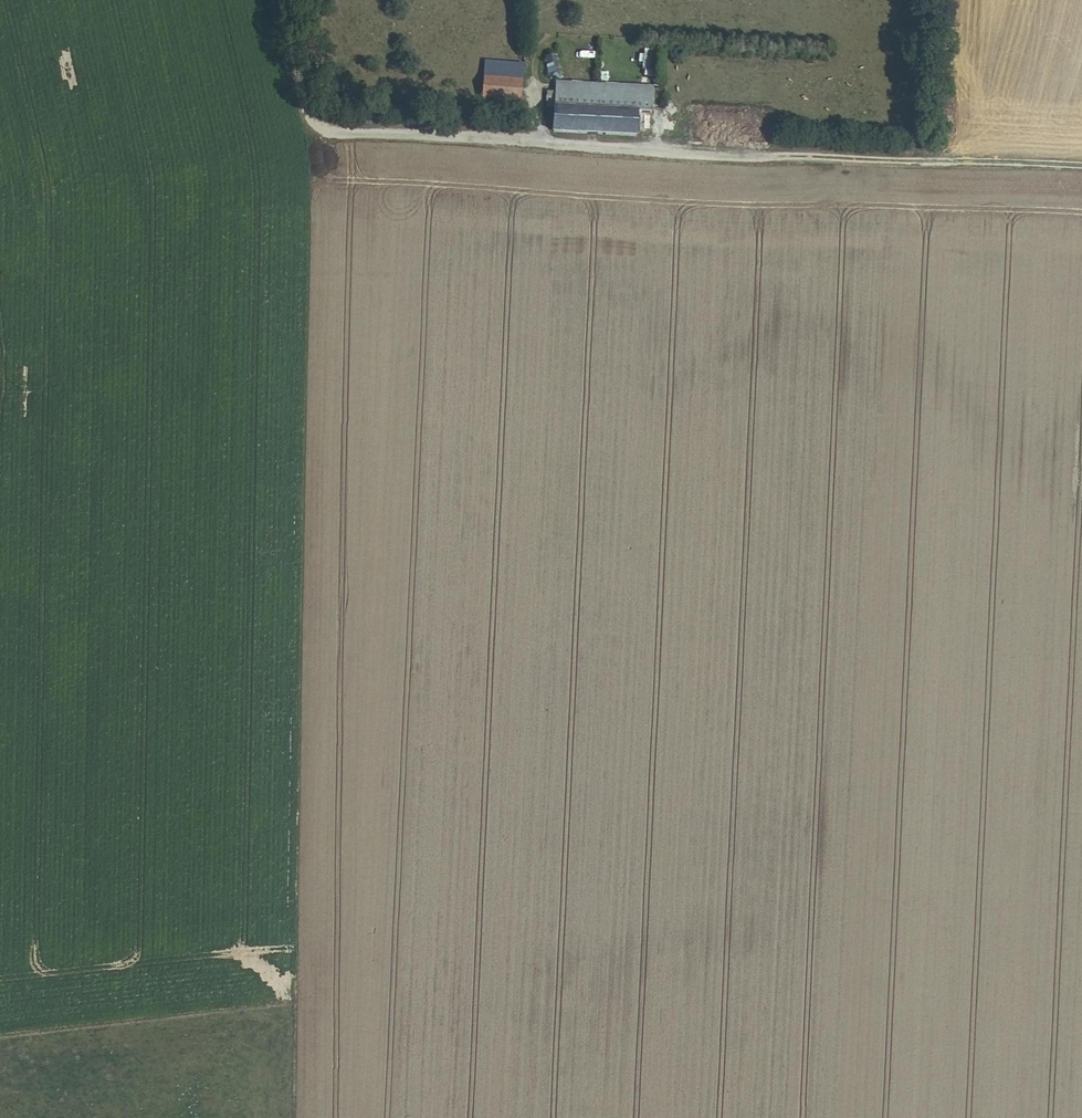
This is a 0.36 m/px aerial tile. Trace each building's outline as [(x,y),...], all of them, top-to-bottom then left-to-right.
[(550,81),(561,79),(556,55),(545,58),(550,81)] [(484,79),(521,82),(523,68),(485,64),(484,79)] [(481,108),(519,111),(521,82),(484,79),(481,108)] [(637,112),(651,113),(653,88),(556,82),(555,94),(548,93),(547,108),(554,108),(552,132),(636,137),(637,112)]
